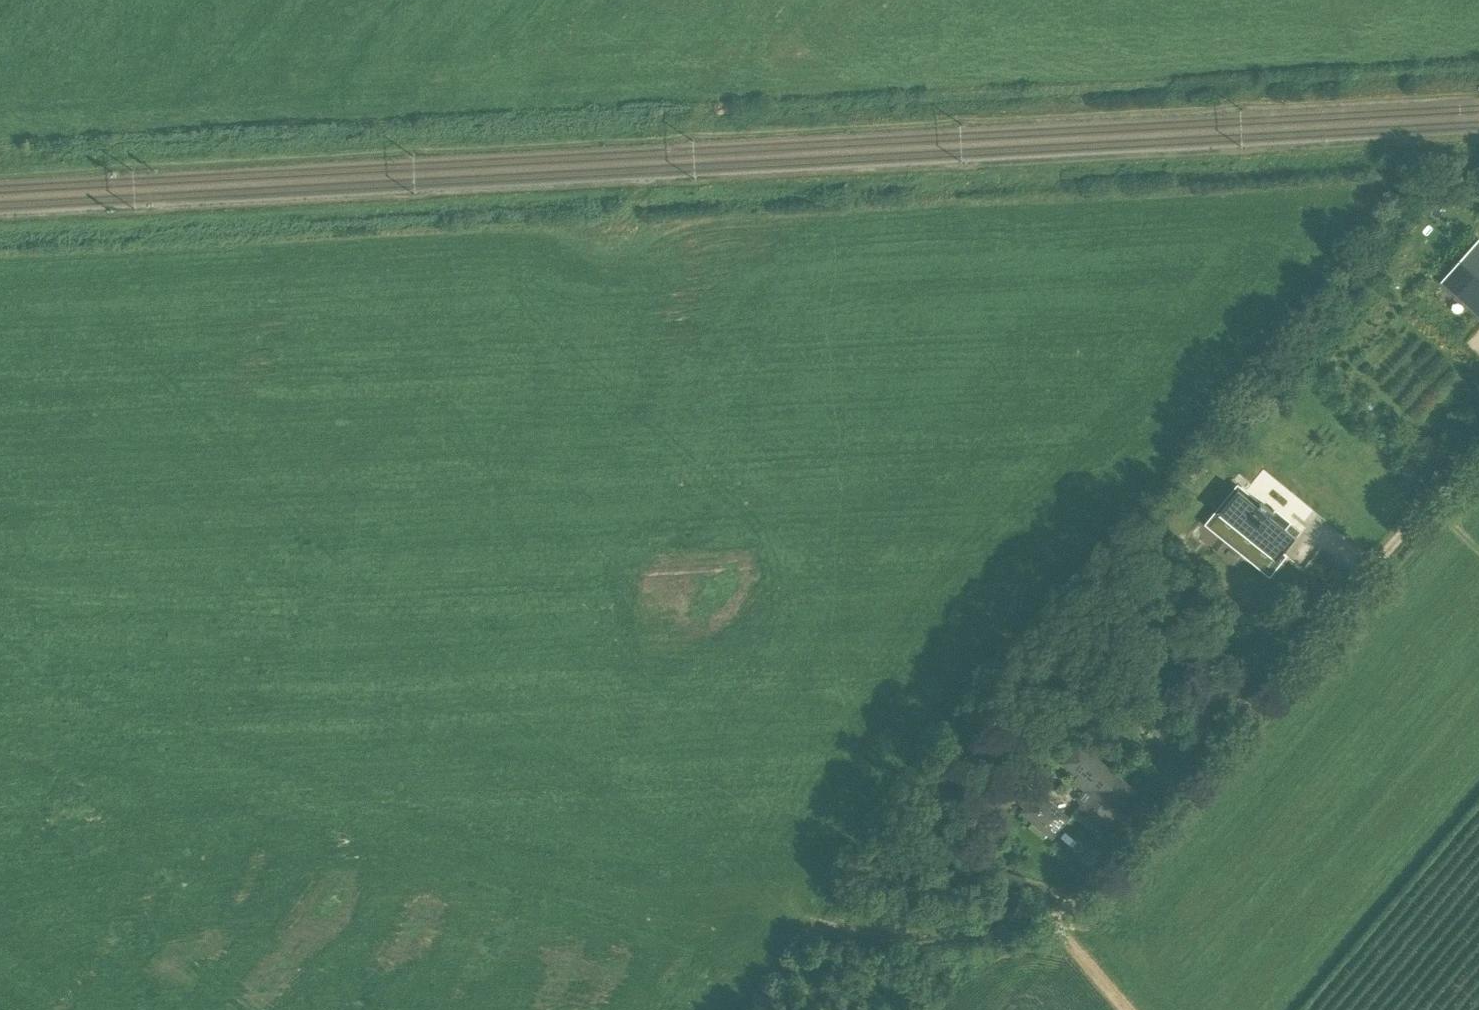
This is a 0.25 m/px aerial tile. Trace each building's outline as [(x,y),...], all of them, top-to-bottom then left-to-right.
[(1459,231),(1448,221),(1441,227),(1413,204),(1388,230),(1445,280),(1478,311),(1478,243),(1470,253),(1464,260),(1449,248),(1456,241),(1462,233),(1459,231)] [(1256,503),(1231,482),(1203,515),(1263,565),(1291,532),(1268,513),(1271,509),(1260,499),(1256,503)] [(1127,810),(1121,805),(1133,791),(1080,746),(1065,764),(1097,790),(1076,815),(1097,833),(1114,813),(1120,819),(1127,810)] [(1049,792),(1044,788),(1038,784),(1021,805),(1025,808),(1021,813),(1054,840),(1072,818),(1046,795),(1049,792)] [(1008,790),(1017,798),(1022,793),(1013,785),(1008,790)]
